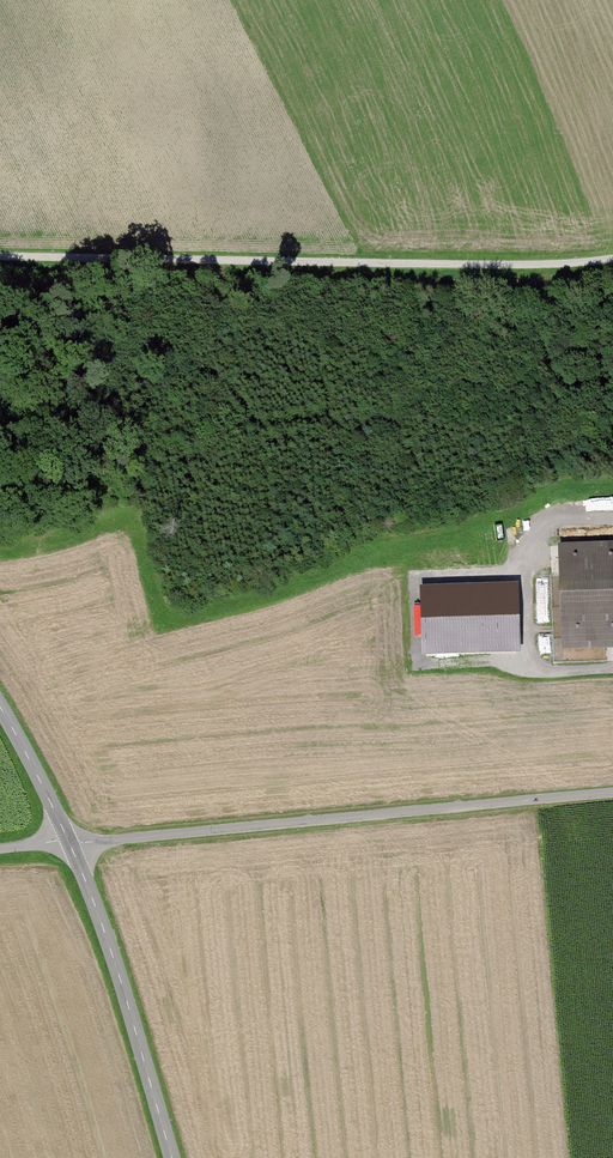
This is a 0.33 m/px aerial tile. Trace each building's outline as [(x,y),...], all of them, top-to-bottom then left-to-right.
[(563,545),(568,648),(612,646),(612,543),(563,545)] [(423,653),(522,651),(521,580),(422,582),(423,653)]
